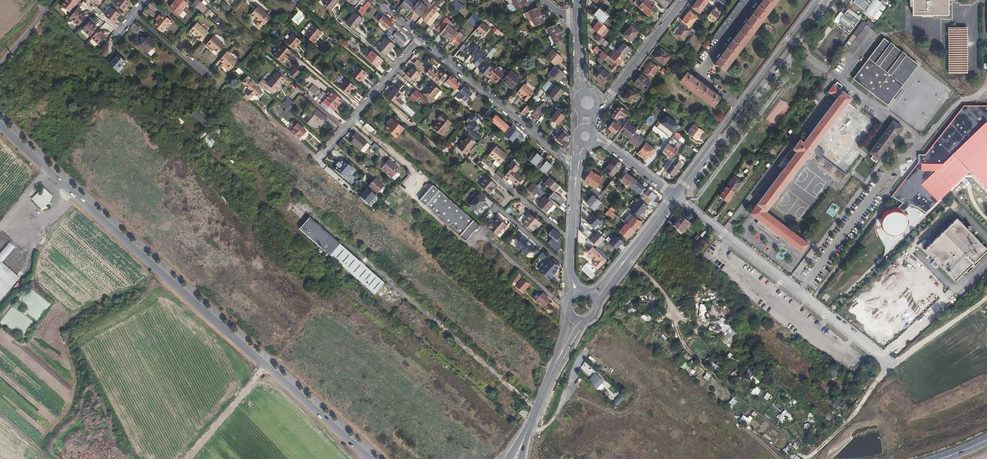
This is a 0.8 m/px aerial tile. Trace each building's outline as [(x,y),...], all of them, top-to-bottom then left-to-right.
[(77,4),(71,0),(69,0),(63,7),(70,12),(77,4)] [(129,2),(127,0),(118,0),(115,4),(123,10),(129,2)] [(184,0),(175,0),(169,7),(179,15),(182,11),(181,10),(187,3),(184,0)] [(207,7),(207,8),(198,0),(195,0),(193,3),(203,12),(202,13),(207,17),(212,11),(207,7)] [(338,0),(324,0),(322,3),(330,9),(338,0)] [(371,4),(368,1),(366,4),(361,0),(347,0),(351,4),(352,3),(358,8),(361,5),(362,6),(358,10),(362,14),(371,4)] [(401,5),(408,11),(414,4),(409,0),(405,0),(401,5)] [(429,9),(431,6),(424,0),(419,0),(419,1),(429,9)] [(452,1),(451,2),(460,10),(463,7),(455,0),(452,0),(452,1)] [(510,3),(513,2),(516,9),(528,4),(527,0),(526,0),(524,1),(523,0),(509,0),(510,3)] [(641,0),(640,0),(636,0),(634,3),(649,16),(656,8),(649,2),(651,0),(641,0)] [(692,7),(699,12),(709,0),(698,0),(692,7)] [(714,36),(720,40),(750,0),(741,0),(714,36)] [(715,64),(724,71),(778,0),(764,0),(715,64)] [(859,6),(865,11),(874,0),(863,0),(859,6)] [(865,11),(872,16),(873,16),(877,10),(882,3),(878,0),(874,0),(865,11)] [(913,15),(949,15),(949,0),(913,0),(913,15)] [(415,5),(412,9),(422,17),(429,9),(419,1),(415,5)] [(264,25),(271,17),(258,6),(250,14),(258,20),(255,23),(256,25),(258,27),(260,27),(263,24),(264,25)] [(719,9),(716,6),(707,17),(714,22),(720,15),(716,12),(719,9)] [(526,12),(529,20),(532,18),(536,26),(544,22),(541,15),(538,7),(526,12)] [(117,19),(120,14),(112,8),(106,16),(114,23),(115,24),(118,20),(117,19)] [(609,16),(600,8),(593,15),(600,21),(602,23),(609,16)] [(73,17),(80,23),(88,16),(81,9),(73,17)] [(434,23),(434,22),(440,15),(433,9),(424,20),(430,26),(433,22),(434,23)] [(873,16),(878,20),(883,14),(877,10),(873,16)] [(353,29),(363,18),(355,11),(345,22),(353,29)] [(689,11),(682,21),(690,27),(694,22),(697,17),(689,11)] [(837,25),(842,29),(853,14),(848,11),(845,15),(840,21),(837,25)] [(298,12),(291,19),(296,24),(302,16),(298,12)] [(393,24),(383,15),(382,16),(378,13),(374,17),(385,26),(384,26),(388,30),(393,24)] [(474,13),(468,20),(474,24),(479,18),(474,13)] [(837,19),(840,21),(845,15),(842,13),(837,19)] [(164,33),(171,21),(159,14),(152,26),(164,33)] [(853,14),(842,29),(848,34),(859,19),(853,14)] [(478,28),(483,22),(483,21),(479,18),(474,24),(478,28)] [(859,19),(848,34),(849,35),(860,20),(859,19)] [(437,30),(441,33),(449,23),(446,20),(444,22),(443,21),(437,30)] [(865,24),(872,28),(874,24),(868,20),(865,24)] [(90,34),(96,28),(96,27),(90,21),(83,29),(89,35),(90,34)] [(449,23),(441,33),(450,41),(457,32),(452,28),(454,25),(450,21),(449,23)] [(602,23),(600,21),(593,29),(599,34),(600,35),(607,28),(602,23)] [(310,22),(300,32),(312,43),(321,33),(310,22)] [(492,30),(483,22),(478,28),(476,30),(485,38),(492,30)] [(196,23),(190,30),(202,40),(208,33),(196,23)] [(551,35),(548,36),(552,44),(562,40),(563,39),(560,31),(557,24),(548,28),(551,35)] [(676,28),(673,32),(683,40),(690,31),(682,24),(678,29),(676,28)] [(866,25),(848,49),(853,53),(867,35),(872,29),(866,25)] [(631,26),(623,35),(629,41),(638,32),(631,26)] [(389,37),(395,30),(392,27),(386,34),(389,37)] [(949,27),(949,73),(967,73),(967,27),(949,27)] [(106,36),(99,29),(98,30),(93,36),(91,37),(99,44),(106,36)] [(401,46),(407,40),(396,31),(393,36),(398,40),(396,42),(400,46),(401,46)] [(293,48),(300,41),(292,34),(285,41),(293,48)] [(600,35),(599,34),(595,38),(602,45),(602,44),(605,47),(609,43),(600,35)] [(147,52),(156,42),(149,35),(139,45),(147,52)] [(213,35),(205,44),(216,54),(224,45),(213,35)] [(462,40),(457,36),(452,42),(457,46),(462,40)] [(888,103),(894,95),(900,86),(905,80),(918,62),(884,37),(854,78),(888,103)] [(384,56),(394,44),(386,38),(376,49),(384,56)] [(352,48),(354,45),(348,40),(345,44),(352,48)] [(206,46),(202,43),(192,53),(196,57),(206,46)] [(630,48),(624,43),(617,50),(624,56),(628,51),(630,52),(632,50),(630,48)] [(292,51),(284,44),(281,47),(281,46),(272,57),(281,65),(285,60),(286,61),(291,55),(290,54),(292,51)] [(604,52),(597,46),(593,50),(601,57),(597,60),(601,63),(605,59),(608,55),(604,52)] [(471,55),(478,60),(474,64),(478,67),(481,63),(486,57),(487,55),(483,52),(482,53),(477,48),(471,55)] [(493,48),(487,55),(486,57),(489,59),(496,51),(493,48)] [(615,53),(610,58),(618,65),(625,57),(624,56),(617,50),(615,48),(613,50),(615,53)] [(554,49),(546,58),(556,66),(563,58),(554,49)] [(661,49),(654,57),(664,65),(671,56),(661,49)] [(227,72),(235,63),(228,58),(229,56),(225,53),(218,61),(224,66),(222,68),(227,72)] [(377,66),(383,60),(381,59),(375,53),(369,60),(377,66)] [(119,73),(128,64),(119,55),(116,58),(114,60),(110,58),(107,61),(119,73)] [(610,58),(608,55),(605,59),(613,66),(611,69),(613,71),(615,68),(617,69),(618,67),(617,66),(619,65),(618,65),(610,58)] [(651,62),(645,70),(643,73),(651,79),(653,76),(659,68),(651,62)] [(480,71),(487,76),(487,75),(493,69),(486,63),(480,71)] [(358,80),(366,72),(358,65),(351,74),(358,80)] [(420,74),(419,73),(422,70),(418,68),(415,65),(412,67),(409,70),(408,69),(405,73),(415,81),(420,74)] [(448,76),(441,70),(439,73),(432,66),(426,74),(440,86),(448,76)] [(294,67),(288,73),(294,78),(300,72),(294,67)] [(493,69),(487,75),(493,80),(493,81),(496,84),(504,75),(501,72),(495,67),(493,69)] [(556,67),(549,74),(552,76),(558,82),(565,74),(556,67)] [(287,77),(279,70),(278,72),(278,71),(272,78),(271,77),(267,83),(269,84),(267,87),(273,93),(275,90),(277,91),(281,85),(280,85),(282,83),(283,83),(287,79),(286,78),(287,77)] [(604,70),(597,78),(604,84),(611,76),(604,70)] [(511,71),(503,81),(512,88),(520,79),(511,71)] [(687,72),(680,81),(714,107),(721,97),(687,72)] [(455,78),(451,75),(445,82),(451,87),(453,85),(453,84),(452,83),(455,78)] [(641,75),(635,84),(645,91),(651,82),(641,75)] [(347,94),(354,86),(346,78),(339,86),(347,94)] [(461,83),(455,78),(452,83),(453,84),(453,85),(456,87),(457,88),(461,83)] [(394,86),(386,95),(398,106),(402,101),(398,97),(402,93),(401,92),(405,87),(399,81),(395,86),(394,86)] [(541,88),(546,93),(550,89),(550,88),(553,85),(548,81),(541,88)] [(262,92),(252,83),(248,88),(250,89),(246,93),(251,97),(255,94),(258,96),(262,92)] [(432,97),(439,89),(432,83),(427,88),(426,87),(421,93),(432,101),(434,98),(432,97)] [(750,214),(759,221),(781,237),(802,253),(809,244),(766,211),(806,159),(839,184),(846,175),(822,156),(813,150),(816,145),(836,119),(852,98),(840,89),(842,86),(839,83),(838,84),(836,83),(835,85),(834,85),(829,92),(837,98),(821,121),(804,143),(800,140),(795,147),(793,146),(778,166),(783,170),(750,214)] [(341,101),(331,92),(327,96),(321,91),(313,84),(312,86),(314,88),(320,93),(325,98),(336,107),(341,101)] [(524,85),(517,93),(521,96),(521,95),(523,97),(522,98),(526,102),(534,93),(524,85)] [(557,85),(549,95),(553,99),(556,101),(564,91),(557,85)] [(317,96),(320,93),(314,88),(312,86),(309,89),(317,96)] [(471,93),(463,86),(460,90),(454,98),(459,102),(462,98),(465,100),(467,97),(470,97),(471,96),(471,95),(470,94),(471,93)] [(900,86),(894,95),(896,97),(902,87),(900,86)] [(454,98),(460,90),(457,88),(456,87),(450,94),(454,98)] [(435,99),(442,91),(439,89),(432,97),(434,98),(435,99)] [(630,90),(624,98),(630,102),(636,94),(630,90)] [(343,100),(332,91),(331,92),(341,101),(343,100)] [(423,102),(426,99),(415,91),(409,97),(414,102),(417,98),(423,102)] [(336,107),(325,98),(320,104),(331,114),(336,107)] [(292,105),(287,101),(283,105),(288,110),(292,105)] [(529,103),(521,113),(524,115),(527,111),(526,110),(531,105),(529,103)] [(619,105),(611,116),(616,120),(620,115),(621,115),(624,114),(626,116),(629,113),(619,105)] [(327,118),(314,106),(303,118),(310,124),(314,120),(321,125),(327,118)] [(875,221),(875,229),(876,234),(879,237),(882,242),(885,246),(885,250),(884,256),(965,176),(973,175),(986,189),(986,106),(964,106),(926,155),(919,155),(919,163),(892,196),(875,221)] [(531,117),(536,120),(543,112),(539,108),(531,117)] [(196,109),(191,115),(202,124),(207,118),(196,109)] [(559,111),(552,119),(559,125),(564,119),(563,118),(564,116),(559,111)] [(431,126),(441,135),(450,126),(449,125),(451,122),(442,113),(438,117),(439,118),(436,121),(431,126)] [(495,115),(491,120),(504,131),(508,125),(495,115)] [(665,115),(659,123),(672,133),(678,125),(665,115)] [(474,116),(470,120),(467,118),(465,121),(468,124),(464,129),(477,140),(482,135),(477,130),(483,123),(474,116)] [(403,128),(391,117),(387,120),(389,122),(387,125),(385,127),(395,136),(403,128)] [(297,121),(289,130),(298,139),(302,134),(303,135),(307,130),(297,121)] [(879,141),(870,153),(873,156),(871,158),(876,162),(888,146),(902,127),(894,121),(888,129),(879,141)] [(614,122),(609,128),(615,133),(622,125),(619,122),(617,124),(614,122)] [(627,122),(620,131),(630,139),(635,132),(637,130),(627,122)] [(363,126),(371,133),(372,132),(374,134),(376,131),(366,123),(364,125),(363,126)] [(703,131),(694,124),(688,133),(696,139),(697,137),(698,137),(703,131)] [(511,143),(516,137),(521,141),(524,137),(510,126),(503,136),(511,143)] [(566,140),(570,135),(560,127),(555,132),(560,136),(557,139),(565,145),(567,142),(566,140)] [(630,139),(628,141),(638,148),(645,139),(635,132),(630,139)] [(356,151),(363,143),(352,133),(348,137),(351,140),(348,143),(356,151)] [(215,142),(207,134),(202,140),(210,147),(215,142)] [(474,142),(467,135),(458,146),(467,153),(471,149),(470,148),(474,142)] [(645,139),(638,148),(641,151),(638,154),(646,160),(651,153),(652,154),(655,150),(646,143),(647,141),(645,139)] [(359,153),(365,145),(363,143),(356,151),(359,153)] [(376,151),(379,147),(374,143),(371,147),(376,151)] [(668,144),(663,150),(672,157),(678,150),(674,147),(673,148),(668,144)] [(502,160),(507,154),(496,145),(491,151),(502,160)] [(825,152),(816,145),(813,150),(822,156),(825,152)] [(537,167),(544,160),(534,151),(527,159),(531,162),(537,167)] [(500,162),(502,160),(494,153),(492,156),(495,159),(496,158),(500,162)] [(335,164),(332,168),(343,177),(348,171),(348,172),(349,172),(351,169),(351,168),(351,167),(341,158),(338,161),(335,164)] [(387,164),(382,169),(392,177),(397,171),(396,170),(398,167),(389,158),(385,162),(387,164)] [(675,158),(667,171),(674,176),(683,164),(675,158)] [(614,159),(606,170),(613,176),(621,164),(614,159)] [(546,175),(552,167),(544,160),(537,167),(546,175)] [(507,165),(501,172),(516,184),(522,177),(507,165)] [(592,171),(585,181),(596,188),(602,178),(592,171)] [(628,187),(626,190),(629,192),(632,187),(636,181),(627,174),(622,180),(630,186),(629,188),(628,187)] [(494,189),(497,185),(485,175),(478,184),(487,192),(488,191),(489,191),(492,187),(494,189)] [(544,175),(540,180),(541,180),(544,183),(556,193),(560,188),(544,175)] [(734,177),(727,186),(734,192),(742,182),(734,177)] [(375,178),(369,185),(378,193),(384,186),(375,178)] [(541,180),(535,187),(537,189),(544,183),(541,180)] [(624,188),(615,182),(612,180),(611,182),(605,189),(607,191),(611,194),(616,188),(621,192),(624,188)] [(644,187),(636,181),(632,187),(640,193),(643,195),(644,193),(647,189),(644,187)] [(44,186),(32,199),(43,211),(56,198),(44,186)] [(535,187),(533,186),(529,190),(534,195),(536,193),(539,196),(542,193),(537,189),(535,187)] [(734,192),(727,186),(720,196),(727,202),(734,192)] [(358,198),(367,205),(375,196),(366,188),(358,198)] [(592,188),(589,191),(593,195),(598,199),(601,195),(592,188)] [(605,189),(601,195),(598,199),(600,201),(607,191),(605,189)] [(649,190),(645,194),(647,195),(656,202),(660,198),(649,190)] [(484,199),(487,195),(481,191),(478,194),(485,201),(486,200),(484,199)] [(480,224),(451,199),(445,193),(442,197),(477,227),(480,224)] [(477,211),(485,201),(478,194),(469,204),(477,211)] [(559,207),(565,200),(558,194),(555,197),(554,196),(554,197),(553,197),(553,198),(554,199),(552,201),(559,207)] [(545,211),(553,202),(544,195),(537,204),(545,211)] [(598,199),(593,195),(590,198),(592,200),(589,203),(595,209),(601,202),(600,201),(598,199)] [(477,227),(442,197),(431,209),(466,240),(477,227)] [(639,200),(631,210),(639,216),(647,206),(642,202),(639,200)] [(551,211),(556,205),(553,202),(545,211),(547,213),(550,210),(551,211)] [(832,202),(825,212),(833,218),(841,208),(832,202)] [(538,226),(541,222),(529,213),(522,221),(531,229),(533,228),(534,229),(537,225),(538,226)] [(594,214),(587,221),(594,228),(600,221),(594,214)] [(628,225),(634,230),(641,223),(634,217),(630,214),(624,221),(627,224),(628,225)] [(496,233),(501,227),(503,228),(506,224),(497,216),(493,220),(491,222),(490,221),(487,226),(496,233)] [(680,216),(672,225),(681,232),(689,223),(680,216)] [(386,284),(352,255),(311,218),(300,230),(318,245),(336,261),(350,274),(361,283),(375,296),(386,284)] [(925,249),(955,281),(986,250),(957,219),(925,249)] [(781,237),(759,221),(756,224),(778,241),(781,237)] [(628,225),(627,224),(620,232),(627,238),(634,230),(628,225)] [(559,239),(561,236),(552,228),(546,235),(551,238),(547,243),(556,250),(562,242),(559,239)] [(537,249),(518,233),(515,237),(517,239),(517,243),(515,245),(524,254),(526,251),(530,251),(531,250),(534,253),(537,249)] [(599,233),(591,242),(598,248),(606,239),(599,233)] [(698,234),(692,240),(692,241),(695,243),(700,237),(698,234)] [(616,235),(610,242),(617,249),(623,241),(618,237),(616,235)] [(0,253),(0,262),(2,263),(15,248),(8,243),(0,253)] [(592,248),(588,253),(597,261),(594,265),(599,269),(606,260),(592,248)] [(548,278),(555,270),(553,269),(556,266),(549,260),(547,263),(546,263),(539,271),(548,278)] [(19,278),(2,263),(0,262),(0,301),(19,278)] [(522,278),(516,286),(524,294),(528,290),(526,288),(529,284),(522,278)] [(930,279),(926,283),(935,293),(939,289),(930,279)] [(550,299),(546,296),(548,295),(544,291),(536,301),(543,307),(550,299)] [(411,316),(414,312),(403,303),(400,307),(411,316)] [(706,324),(707,305),(699,304),(699,319),(701,319),(701,323),(706,324)] [(640,317),(647,323),(651,318),(645,312),(640,317)] [(712,321),(708,329),(732,340),(738,329),(718,320),(717,324),(712,321)] [(601,385),(604,382),(586,365),(582,370),(591,377),(587,382),(596,390),(597,389),(605,396),(609,392),(601,385)] [(749,380),(756,385),(759,381),(752,376),(749,380)] [(751,394),(756,397),(760,389),(754,386),(751,394)] [(617,406),(624,398),(620,395),(613,402),(617,406)] [(732,398),(728,404),(732,408),(737,402),(732,398)] [(518,413),(523,418),(528,413),(522,408),(518,413)] [(777,415),(780,422),(785,420),(784,417),(787,416),(790,424),(793,423),(788,411),(777,415)]
